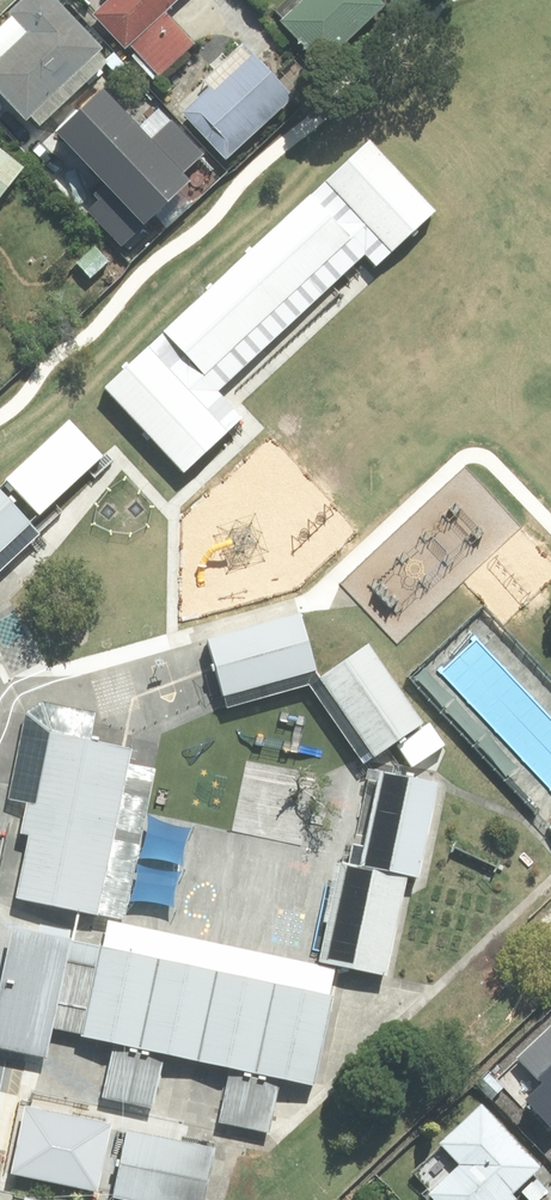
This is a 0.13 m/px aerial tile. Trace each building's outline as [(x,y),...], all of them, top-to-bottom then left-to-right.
[(22,122),(27,118),(36,128),(109,59),(53,0),(20,0),(5,13),(9,17),(0,26),(0,99),(22,122)] [(91,17),(122,50),(127,46),(157,78),(193,45),(163,13),(176,0),(110,0),(91,17)] [(277,24),(319,67),(381,6),(375,0),(302,0),(277,24)] [(244,43),(173,105),(223,162),(294,100),(244,43)] [(104,86),(56,132),(141,220),(205,159),(168,120),(152,136),(104,86)] [(364,140),(322,180),(390,249),(432,209),(364,140)] [(22,167),(0,150),(0,196),(22,167)] [(309,193),(163,325),(199,365),(346,234),(309,193)] [(146,343),(103,383),(183,469),(227,428),(146,343)] [(71,415),(5,474),(39,512),(105,453),(71,415)] [(27,516),(0,487),(0,540),(27,516)] [(299,615),(208,643),(225,697),(316,669),(299,615)] [(421,716),(367,638),(317,673),(371,750),(421,716)] [(14,901),(95,918),(130,751),(49,735),(14,901)] [(385,763),(363,857),(416,869),(437,775),(385,763)] [(346,864),(326,957),(385,969),(405,877),(346,864)] [(334,987),(0,917),(0,1041),(48,1052),(54,1025),(315,1080),(334,987)] [(550,1125),(550,1026),(495,1078),(521,1106),(528,1100),(550,1125)] [(115,1105),(36,1090),(19,1175),(99,1190),(115,1105)] [(482,1106),(441,1144),(444,1146),(414,1174),(438,1199),(503,1199),(539,1167),(482,1106)] [(125,1132),(112,1197),(125,1199),(210,1199),(220,1152),(125,1132)]
